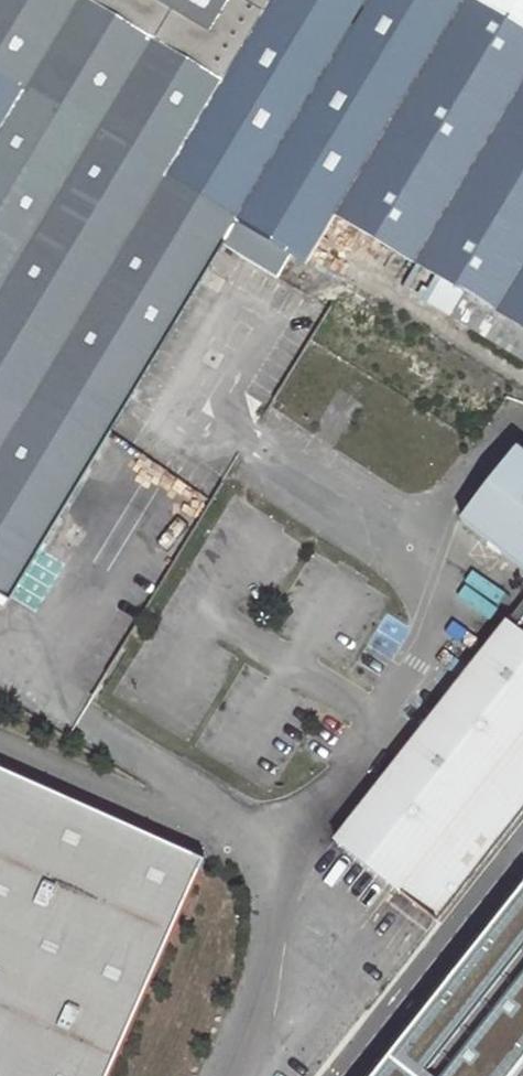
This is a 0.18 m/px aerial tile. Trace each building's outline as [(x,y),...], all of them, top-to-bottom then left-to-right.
[(10,596),(108,434),(225,239),(239,215),(160,168),(216,79),(88,0),(0,0),(0,590),(10,596)] [(216,79),(265,0),(88,0),(216,79)] [(216,79),(160,168),(239,215),(252,222),(238,247),(281,273),(295,249),(310,258),(337,213),(469,293),(455,316),(496,341),(494,345),(522,362),(522,0),(265,0),(216,79)] [(239,215),(225,239),(238,247),(252,222),(239,215)] [(519,450),(464,523),(522,569),(522,453),(519,450)] [(338,843),(440,921),(522,815),(522,605),(338,843)] [(206,861),(0,769),(0,1075),(110,1075),(206,861)] [(383,1075),(522,1075),(522,882),(383,1075)]
